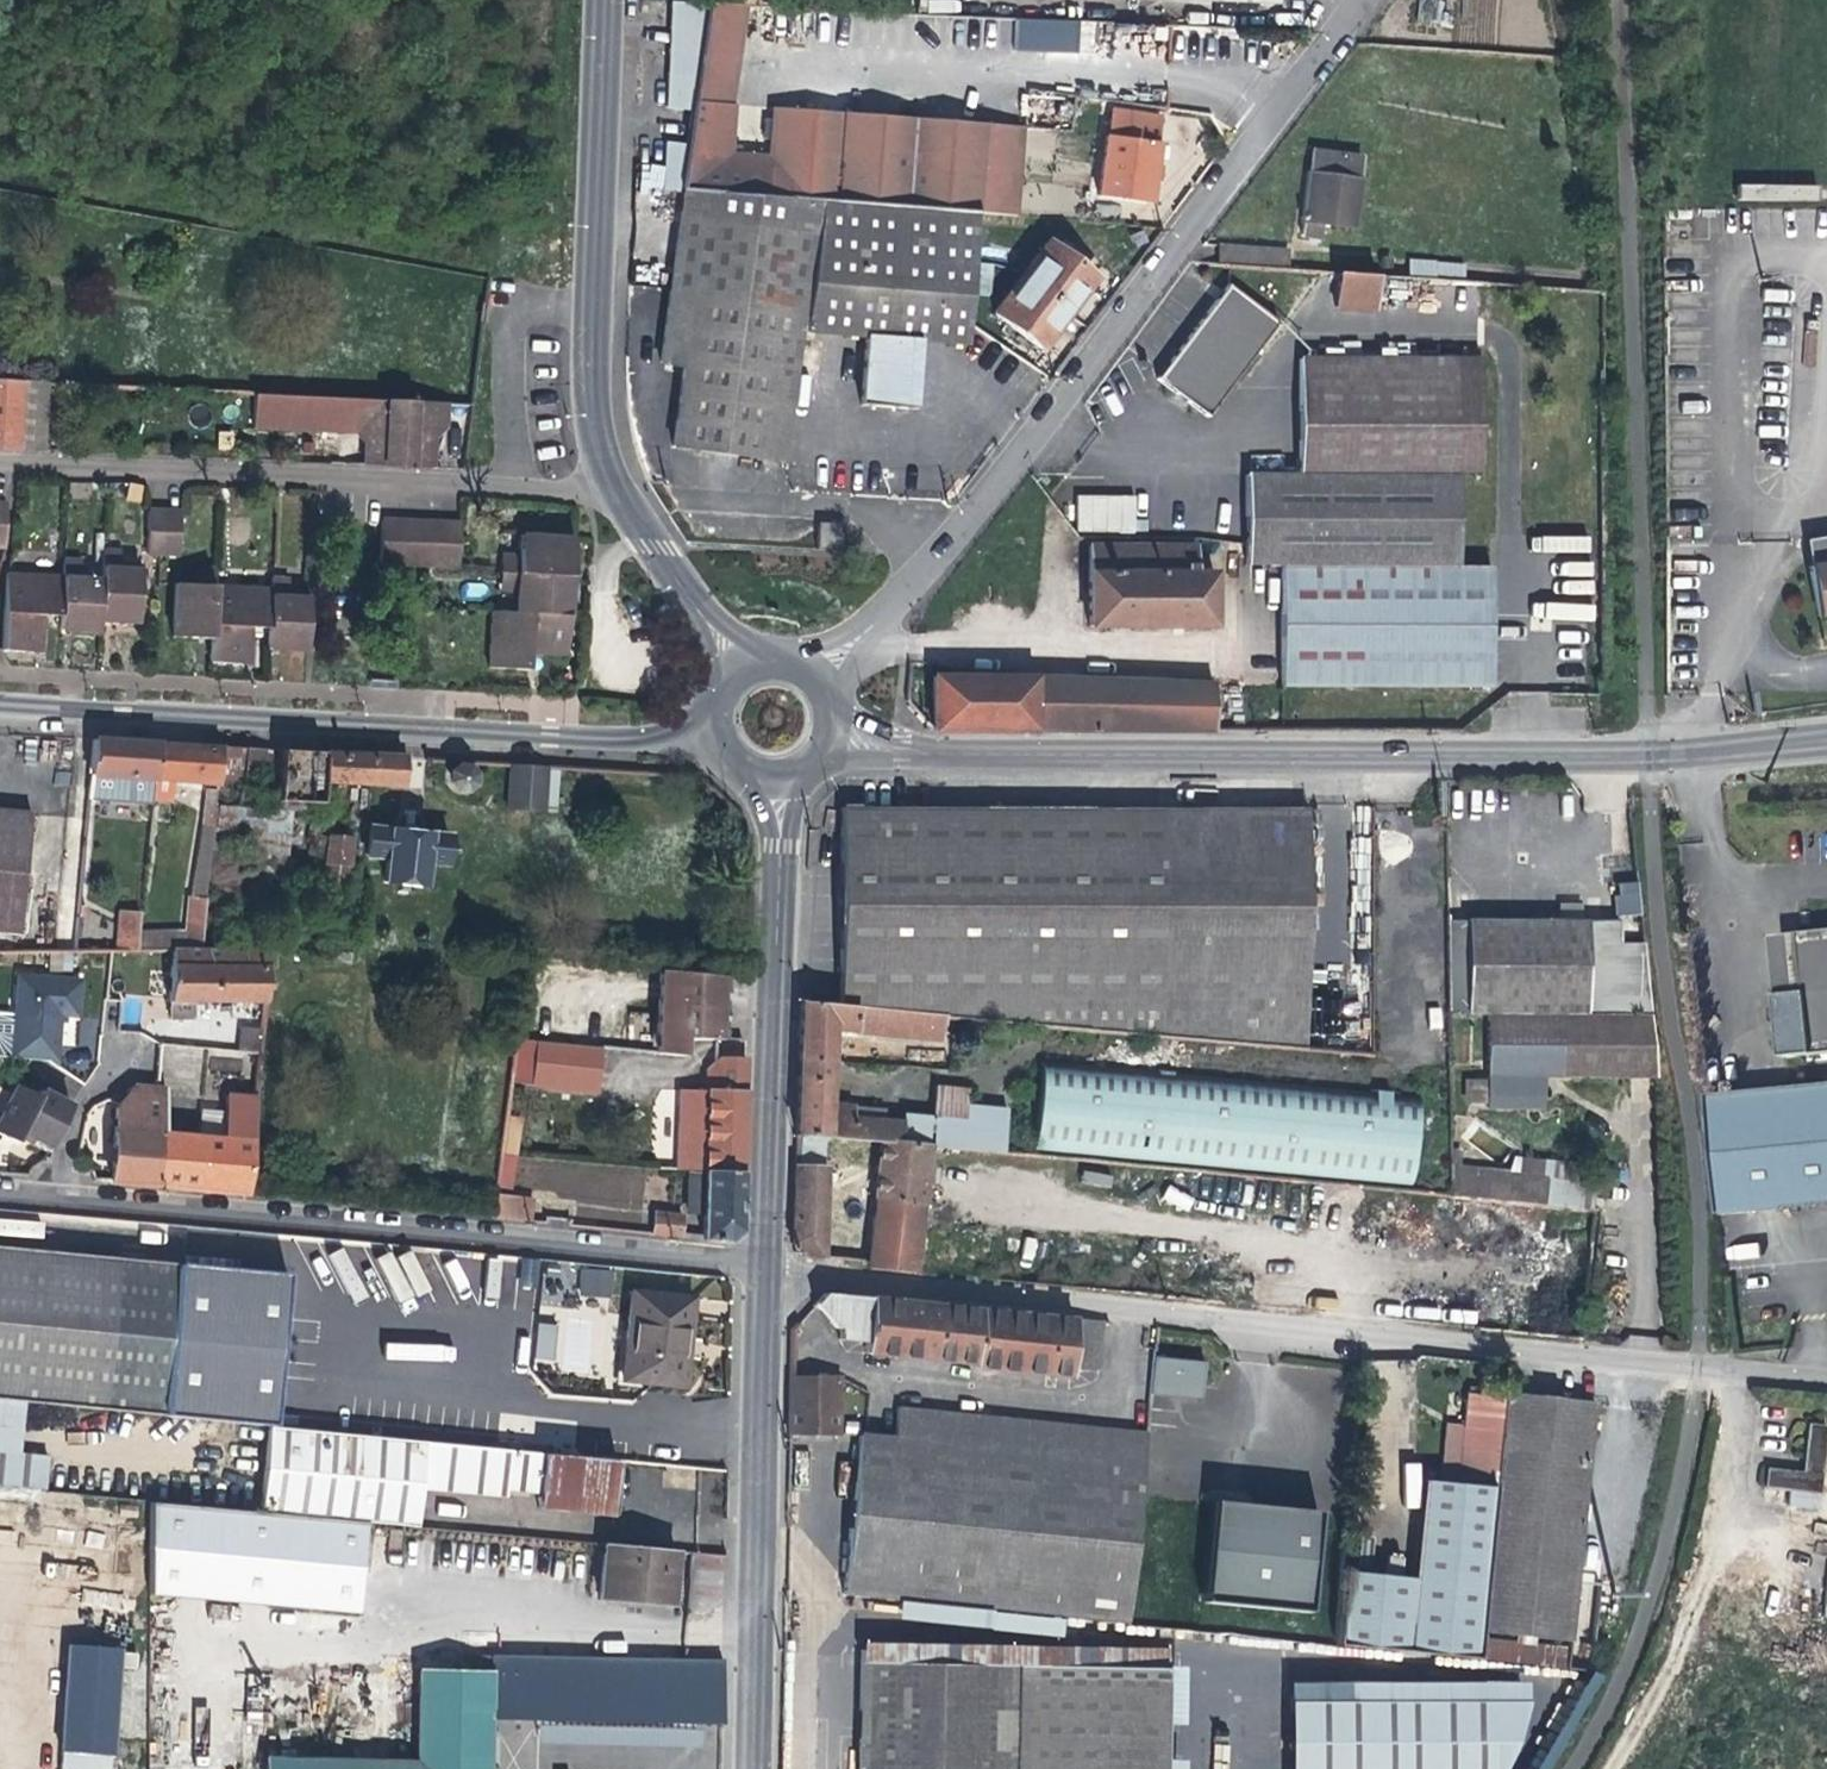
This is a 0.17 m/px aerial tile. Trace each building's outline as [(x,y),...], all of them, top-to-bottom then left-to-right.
[(695,104),(695,100),(709,5),(668,3),(665,78),(664,103),(695,104)] [(748,5),(709,5),(684,189),(818,199),(836,201),(842,112),(771,104),(772,153),(727,146),(748,5)] [(1016,18),(1015,49),(1079,50),(1079,19),(1016,18)] [(1150,39),(1174,40),(1174,25),(1151,24),(1150,39)] [(1095,195),(1149,202),(1154,162),(1160,116),(1112,110),(1109,135),(1103,134),(1095,195)] [(842,112),(836,201),(978,212),(1017,215),(1023,126),(842,112)] [(682,189),(689,139),(662,138),(660,190),(682,189)] [(1308,239),(1316,240),(1319,224),(1352,227),(1359,156),(1312,151),(1301,238),(1308,239)] [(784,459),(801,330),(818,199),(684,189),(659,361),(670,363),(681,365),(671,444),(784,459)] [(836,201),(818,199),(801,330),(861,335),(917,340),(948,342),(967,344),(978,212),(836,201)] [(1093,277),(1088,274),(1051,246),(1045,242),(1021,278),(1070,313),(1081,296),(1093,277)] [(1208,259),(1293,266),(1294,249),(1209,244),(1208,259)] [(1380,267),(1389,268),(1390,258),(1381,257),(1380,267)] [(1406,274),(1462,278),(1463,264),(1407,260),(1406,274)] [(1371,311),(1373,276),(1334,273),(1331,308),(1371,311)] [(1070,313),(1021,278),(993,312),(1013,325),(1002,341),(1021,358),(1034,341),(1041,348),(1054,332),(1070,313)] [(1277,323),(1226,283),(1189,332),(1155,377),(1207,416),(1277,323)] [(476,295),(487,296),(489,287),(477,285),(476,295)] [(914,392),(917,340),(861,335),(856,406),(873,407),(913,409),(914,392)] [(1297,356),(1295,481),(1455,481),(1455,474),(1479,474),(1479,357),(1297,356)] [(0,376),(0,448),(17,449),(21,378),(0,376)] [(50,380),(21,378),(17,449),(45,451),(50,380)] [(364,438),(366,398),(255,392),(252,431),(364,438)] [(422,466),(441,467),(443,435),(454,425),(455,403),(366,398),(366,428),(376,437),(375,464),(395,464),(396,460),(406,460),(423,461),(422,466)] [(1295,481),(1243,480),(1244,564),(1281,564),(1455,564),(1455,481),(1295,481)] [(1077,493),(1077,531),(1135,532),(1136,494),(1077,493)] [(177,554),(179,516),(162,515),(148,514),(146,554),(177,554)] [(375,559),(404,562),(421,563),(450,564),(452,523),(377,519),(377,529),(375,559)] [(818,526),(824,545),(842,539),(836,520),(818,526)] [(518,534),(517,554),(514,589),(513,611),(491,610),(489,666),(524,667),(525,651),(540,652),(562,653),(564,625),(569,558),(571,538),(518,534)] [(1800,546),(1812,623),(1826,621),(1826,539),(1800,546)] [(1213,627),(1213,572),(1194,571),(1194,545),(1088,545),(1088,581),(1088,626),(1213,627)] [(102,551),(102,565),(119,566),(120,553),(102,551)] [(498,589),(514,589),(517,554),(501,552),(498,589)] [(61,558),(61,574),(79,575),(79,559),(61,558)] [(1455,564),(1281,564),(1279,687),(1491,690),(1492,625),(1493,564),(1455,564)] [(43,619),(59,620),(59,631),(75,632),(99,633),(99,621),(117,621),(137,622),(139,568),(119,566),(102,565),(101,576),(79,575),(61,574),(9,571),(4,650),(29,651),(41,652),(43,619)] [(195,565),(194,583),(212,584),(213,567),(195,565)] [(270,577),(269,586),(269,593),(286,594),(286,578),(270,577)] [(306,595),(286,594),(269,593),(269,586),(212,584),(194,583),(172,582),(170,633),(189,635),(210,636),(209,660),(233,661),(247,662),(249,625),(267,626),(266,645),(282,646),(303,648),(306,595)] [(931,678),(929,730),(931,732),(1037,732),(1037,678),(931,678)] [(1213,680),(1037,678),(1037,732),(1213,733),(1213,680)] [(398,679),(370,679),(369,688),(396,689),(398,679)] [(89,774),(152,779),(155,742),(119,740),(92,738),(89,774)] [(215,784),(216,778),(219,746),(199,745),(155,742),(152,779),(150,797),(168,798),(170,781),(215,784)] [(240,780),(240,778),(241,747),(219,746),(216,778),(240,780)] [(240,778),(277,780),(279,749),(241,747),(240,778)] [(320,782),(370,785),(371,755),(292,750),(279,749),(277,780),(276,800),(318,802),(320,782)] [(403,757),(371,755),(370,785),(401,787),(403,757)] [(551,810),(552,795),(541,794),(542,764),(506,763),(504,807),(551,810)] [(554,766),(542,764),(541,794),(552,795),(554,766)] [(455,787),(462,787),(468,782),(469,774),(465,769),(457,769),(452,774),(451,782),(455,787)] [(187,887),(182,931),(182,932),(182,938),(201,939),(215,790),(204,789),(187,887)] [(1166,1033),(1167,808),(834,805),(836,889),(838,1002),(1166,1033)] [(1234,808),(1167,808),(1166,1033),(1306,1050),(1306,808),(1234,808)] [(17,934),(30,813),(0,810),(0,932),(17,934)] [(365,855),(384,857),(382,883),(422,887),(426,863),(447,865),(450,835),(412,831),(368,827),(365,855)] [(322,880),(346,882),(350,837),(326,835),(322,880)] [(1613,885),(1615,898),(1635,896),(1634,883),(1613,885)] [(1616,917),(1637,915),(1635,896),(1615,898),(1616,917)] [(114,950),(136,950),(138,932),(139,914),(117,912),(114,950)] [(1485,1011),(1647,1013),(1641,943),(1617,943),(1617,921),(1602,921),(1569,921),(1447,920),(1445,1011),(1485,1011)] [(170,931),(138,932),(136,950),(170,949),(170,931)] [(182,931),(170,931),(170,949),(200,949),(201,939),(182,938),(182,932),(182,931)] [(1797,937),(1802,998),(1773,1001),(1774,1024),(1777,1048),(1826,1043),(1826,934),(1797,937)] [(272,948),(200,949),(170,949),(170,1003),(171,1004),(171,1020),(193,1020),(193,1001),(265,1002),(269,965),(271,965),(272,948)] [(660,970),(659,1004),(687,1007),(688,972),(660,970)] [(726,975),(688,972),(687,1007),(725,1010),(725,994),(726,975)] [(18,976),(10,1059),(48,1062),(56,1067),(60,1017),(77,1019),(81,982),(18,976)] [(939,1042),(941,1015),(838,1002),(799,1002),(798,1029),(797,1060),(830,1063),(831,1033),(939,1042)] [(687,1007),(659,1004),(658,1054),(681,1057),(682,1039),(686,1039),(687,1007)] [(724,1024),(725,1010),(687,1007),(686,1039),(719,1040),(724,1041),(724,1024)] [(1647,1013),(1485,1011),(1485,1108),(1541,1109),(1542,1077),(1594,1078),(1653,1078),(1647,1013)] [(260,1055),(263,1029),(243,1027),(241,1052),(260,1055)] [(599,1047),(533,1040),(528,1082),(594,1090),(599,1047)] [(1826,1057),(1826,1043),(1777,1048),(1778,1063),(1826,1057)] [(239,1079),(258,1080),(260,1055),(241,1052),(239,1079)] [(705,1089),(684,1088),(682,1169),(686,1169),(703,1170),(743,1171),(746,1076),(747,1059),(706,1057),(705,1089)] [(1032,1152),(1410,1188),(1419,1096),(1377,1092),(1041,1059),(1032,1152)] [(828,1103),(830,1063),(797,1060),(795,1098),(793,1133),(876,1141),(908,1144),(910,1122),(851,1115),(851,1105),(828,1103)] [(0,1121),(0,1137),(16,1145),(22,1135),(33,1140),(30,1144),(48,1153),(72,1107),(41,1092),(38,1097),(17,1087),(0,1121)] [(114,1110),(110,1169),(109,1184),(246,1197),(256,1098),(224,1096),(221,1135),(162,1130),(165,1090),(133,1087),(114,1110)] [(933,1118),(945,1119),(948,1088),(935,1087),(933,1118)] [(676,1169),(682,1169),(684,1088),(678,1089),(676,1169)] [(967,1090),(948,1088),(945,1119),(964,1120),(967,1090)] [(1718,1216),(1826,1206),(1826,1089),(1708,1100),(1718,1216)] [(1011,1134),(977,1130),(975,1150),(1010,1153),(1011,1134)] [(876,1141),(865,1262),(864,1268),(917,1273),(920,1243),(930,1146),(908,1144),(876,1141)] [(500,1154),(495,1193),(512,1196),(517,1155),(500,1154)] [(828,1167),(792,1165),(791,1184),(789,1242),(806,1260),(824,1260),(828,1167)] [(1449,1166),(1450,1195),(1544,1204),(1546,1173),(1449,1166)] [(94,1167),(93,1182),(109,1184),(110,1169),(94,1167)] [(684,1212),(702,1213),(703,1170),(686,1169),(684,1212)] [(702,1213),(701,1238),(729,1240),(742,1231),(743,1171),(703,1170),(702,1213)] [(532,1198),(512,1196),(495,1193),(492,1219),(530,1222),(532,1198)] [(654,1213),(652,1233),(679,1236),(680,1215),(654,1213)] [(971,1248),(920,1243),(917,1273),(968,1278),(971,1248)] [(0,1246),(0,1401),(162,1417),(176,1263),(0,1246)] [(581,1268),(580,1295),(611,1296),(612,1269),(581,1268)] [(685,1348),(691,1298),(630,1290),(619,1379),(680,1387),(685,1348)] [(824,1293),(814,1304),(825,1316),(840,1333),(840,1337),(865,1339),(864,1351),(975,1363),(974,1366),(1068,1376),(1074,1319),(1022,1313),(894,1300),(824,1293)] [(555,1362),(557,1324),(537,1323),(535,1361),(555,1362)] [(1153,1357),(1149,1394),(1202,1400),(1203,1383),(1205,1363),(1153,1357)] [(839,1378),(789,1376),(788,1432),(817,1433),(838,1433),(839,1378)] [(1493,1480),(1505,1394),(1465,1393),(1460,1452),(1457,1476),(1493,1480)] [(1481,1630),(1569,1639),(1585,1484),(1593,1403),(1505,1394),(1481,1630)] [(896,1406),(892,1437),(1142,1461),(1145,1432),(896,1406)] [(1807,1422),(1803,1449),(1800,1471),(1768,1468),(1767,1484),(1820,1489),(1826,1430),(1826,1424),(1807,1422)] [(44,1489),(47,1455),(18,1452),(20,1428),(0,1426),(0,1485),(44,1489)] [(507,1489),(538,1492),(543,1452),(267,1427),(259,1510),(367,1521),(416,1526),(420,1488),(505,1497),(507,1489)] [(1125,1623),(1142,1461),(892,1437),(859,1434),(842,1594),(1125,1623)] [(615,1457),(543,1452),(537,1509),(609,1514),(613,1483),(615,1457)] [(1332,1644),(1475,1659),(1477,1637),(1493,1487),(1422,1480),(1411,1579),(1340,1571),(1332,1644)] [(1317,1507),(1213,1497),(1203,1597),(1307,1607),(1317,1507)] [(355,1610),(367,1521),(259,1510),(199,1504),(146,1499),(144,1589),(355,1610)] [(672,1551),(603,1544),(597,1599),(655,1603),(668,1604),(672,1551)] [(722,1599),(724,1553),(691,1552),(689,1598),(722,1599)] [(1591,1648),(1477,1637),(1475,1659),(1589,1670),(1591,1648)] [(860,1640),(860,1660),(1164,1666),(1165,1647),(860,1640)] [(107,1646),(59,1645),(56,1768),(104,1768),(107,1646)] [(495,1668),(495,1652),(471,1651),(470,1668),(495,1668)] [(495,1652),(495,1668),(524,1669),(522,1708),(536,1719),(722,1722),(724,1658),(495,1652)] [(860,1660),(858,1768),(1162,1768),(1163,1759),(1163,1725),(1164,1666),(860,1660)] [(1182,1667),(1164,1666),(1163,1725),(1181,1725),(1182,1667)] [(493,1718),(495,1668),(470,1668),(414,1667),(413,1724),(264,1723),(263,1768),(492,1768),(492,1765),(493,1718)] [(522,1718),(522,1708),(524,1669),(495,1668),(493,1718),(522,1718)] [(1528,1682),(1295,1682),(1295,1768),(1521,1768),(1521,1766),(1522,1768),(1528,1768),(1528,1682)] [(1163,1759),(1162,1768),(1180,1768),(1180,1760),(1163,1759)]
